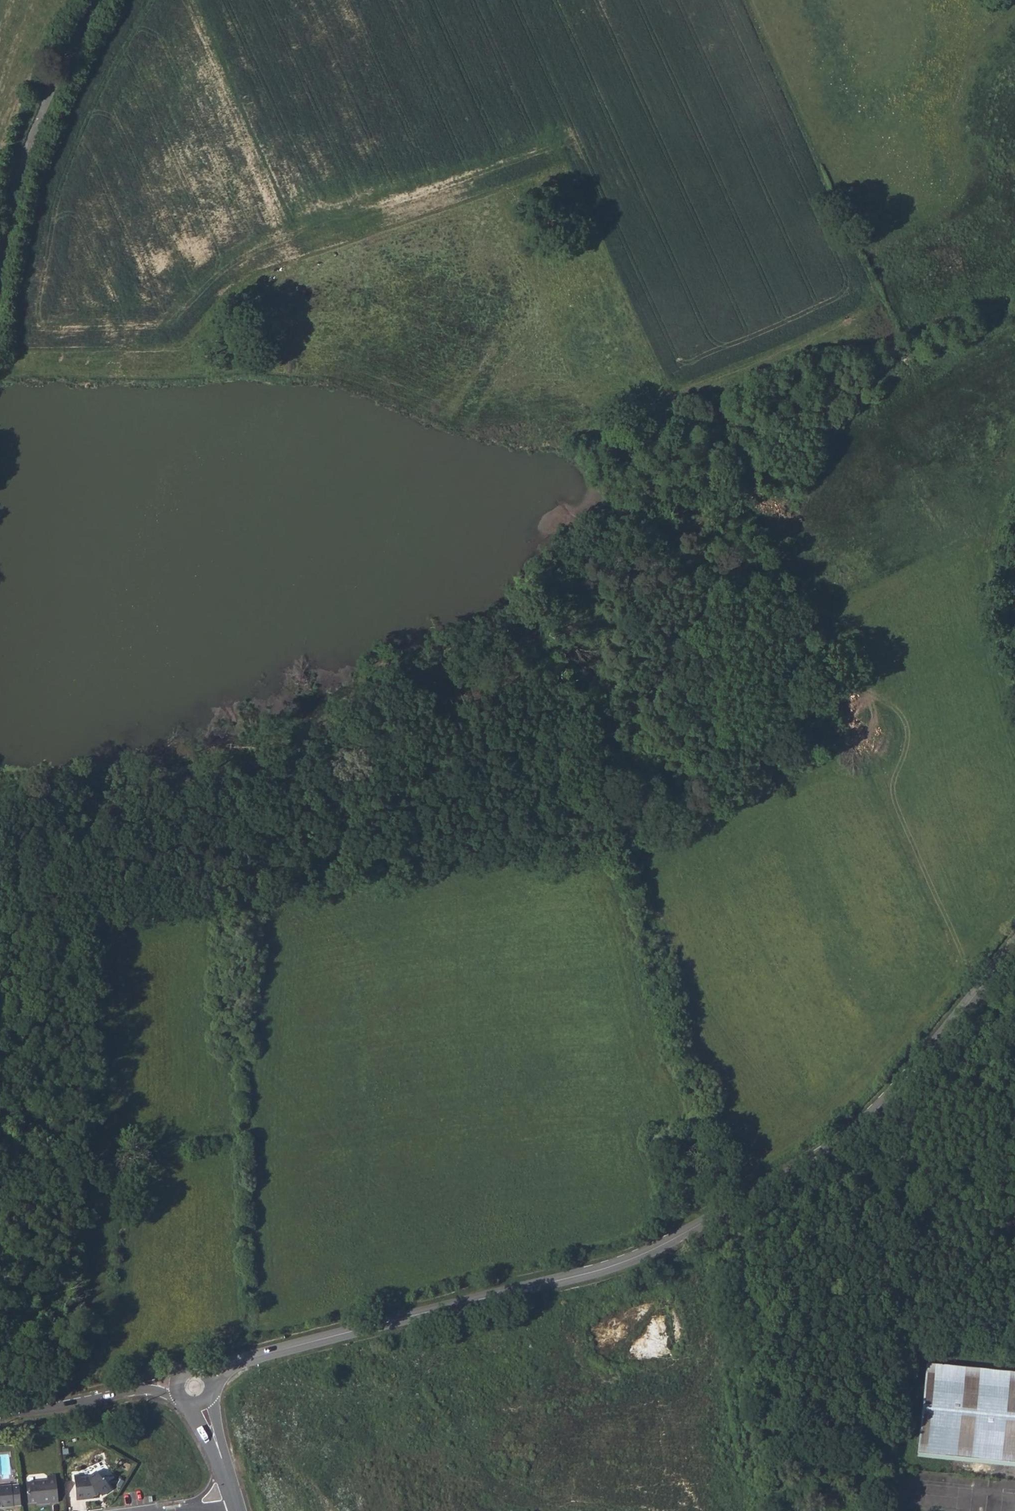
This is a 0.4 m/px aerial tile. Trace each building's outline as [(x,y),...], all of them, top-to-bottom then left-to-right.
[(963,1460),(1014,1465),(1014,1374),(985,1371),(926,1365),(917,1455),(963,1460)] [(76,1499),(94,1498),(94,1496),(97,1495),(100,1493),(101,1494),(109,1488),(102,1478),(101,1479),(94,1471),(86,1478),(80,1478),(80,1475),(74,1476),(76,1499)] [(27,1503),(40,1502),(41,1505),(58,1503),(55,1476),(47,1477),(47,1482),(26,1484),(27,1503)] [(21,1505),(18,1485),(0,1487),(0,1507),(21,1505)]
